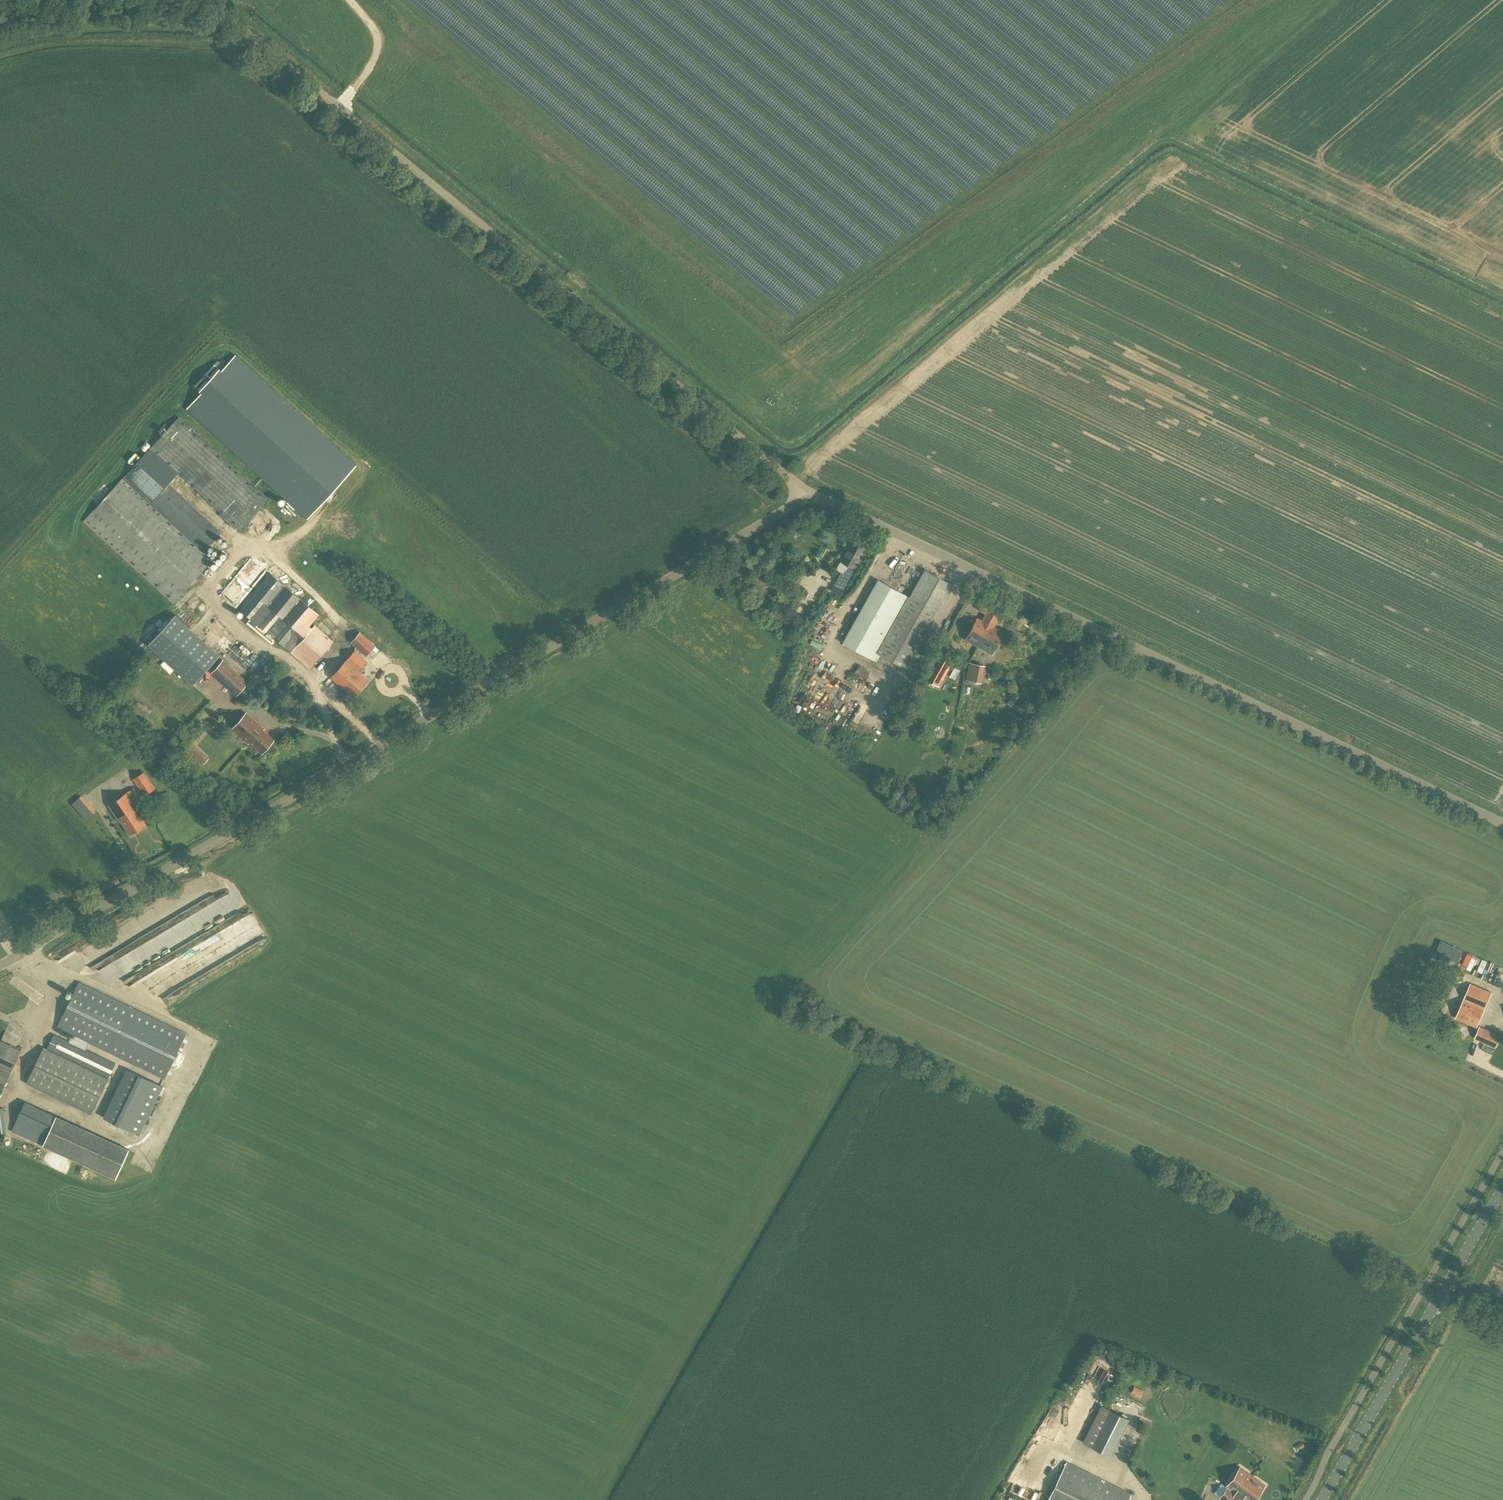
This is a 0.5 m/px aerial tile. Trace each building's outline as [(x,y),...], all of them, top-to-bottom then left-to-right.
[(187,407),(308,518),(357,464),(235,354),(187,407)] [(124,476),(82,521),(173,603),(213,559),(205,551),(222,532),(167,482),(177,472),(240,530),(269,498),(179,416),(150,447),(124,476)] [(854,568),(864,550),(851,542),(847,549),(845,548),(843,549),(841,552),(842,555),(843,555),(840,560),(849,565),(845,571),(842,570),(841,572),(834,584),(842,589),(849,577),(854,568)] [(843,642),(874,660),(878,653),(906,669),(953,584),(925,568),(909,597),(878,579),(843,642)] [(315,625),(313,627),(312,629),(309,627),(311,624),(308,622),(316,612),(269,571),(239,608),(291,652),(291,651),(310,668),(334,642),(315,625)] [(967,635),(965,638),(977,645),(984,634),(983,634),(988,624),(991,618),(997,621),(998,619),(999,619),(1003,612),(983,601),(979,608),(986,613),(982,620),(977,617),(967,635)] [(798,615),(805,619),(811,609),(805,605),(798,615)] [(175,614),(148,643),(193,684),(220,654),(175,614)] [(984,634),(977,645),(992,654),(1004,632),(1001,631),(994,627),(997,621),(991,618),(988,624),(983,634),(984,634)] [(355,637),(351,641),(367,656),(376,646),(360,632),(355,637)] [(345,697),(348,693),(353,697),(369,680),(362,673),(363,671),(361,669),(368,661),(355,650),(331,677),(337,683),(330,690),(333,693),(334,692),(335,692),(337,690),(345,697)] [(944,678),(954,660),(939,652),(924,678),(933,683),(939,687),(944,678)] [(236,694),(247,682),(223,661),(212,673),(236,694)] [(984,666),(976,664),(971,663),(968,679),(981,682),(983,672),(984,666)] [(854,673),(866,680),(871,671),(859,664),(854,673)] [(279,678),(270,688),(276,693),(285,683),(279,678)] [(276,693),(270,688),(264,695),(269,700),(276,693)] [(246,712),(232,728),(249,743),(250,741),(262,752),(274,739),(263,730),(264,728),(246,712)] [(190,740),(184,747),(203,765),(209,758),(190,740)] [(145,796),(156,788),(144,771),(135,777),(133,779),(145,796)] [(127,792),(108,805),(119,822),(121,821),(130,834),(146,823),(138,812),(140,811),(127,792)] [(160,795),(153,797),(156,807),(172,803),(169,793),(160,795)] [(81,795),(72,804),(86,820),(96,811),(81,795)] [(151,905),(161,924),(215,894),(205,876),(151,905)] [(196,945),(208,968),(227,958),(220,944),(213,948),(208,938),(196,945)] [(57,1027),(165,1079),(186,1033),(79,981),(57,1027)] [(1465,995),(1454,1017),(1457,1019),(1467,1023),(1476,1028),(1492,992),(1470,982),(1465,995)] [(1484,1029),(1479,1040),(1495,1047),(1500,1036),(1484,1029)] [(54,1033),(46,1049),(43,1048),(26,1083),(91,1114),(116,1063),(54,1033)] [(21,1050),(0,1040),(0,1094),(21,1050)] [(127,1068),(103,1117),(140,1135),(163,1086),(127,1068)] [(70,1157),(116,1179),(129,1149),(84,1128),(25,1100),(11,1131),(70,1157)] [(1140,1396),(1143,1390),(1135,1386),(1132,1392),(1140,1396)] [(1083,1443),(1110,1456),(1129,1419),(1102,1405),(1083,1443)] [(1067,1462),(1048,1499),(1128,1499),(1131,1495),(1067,1462)] [(1253,1476),(1240,1466),(1226,1486),(1235,1492),(1229,1499),(1235,1499),(1253,1476)] [(1265,1485),(1253,1476),(1235,1499),(1254,1499),(1265,1485)]
